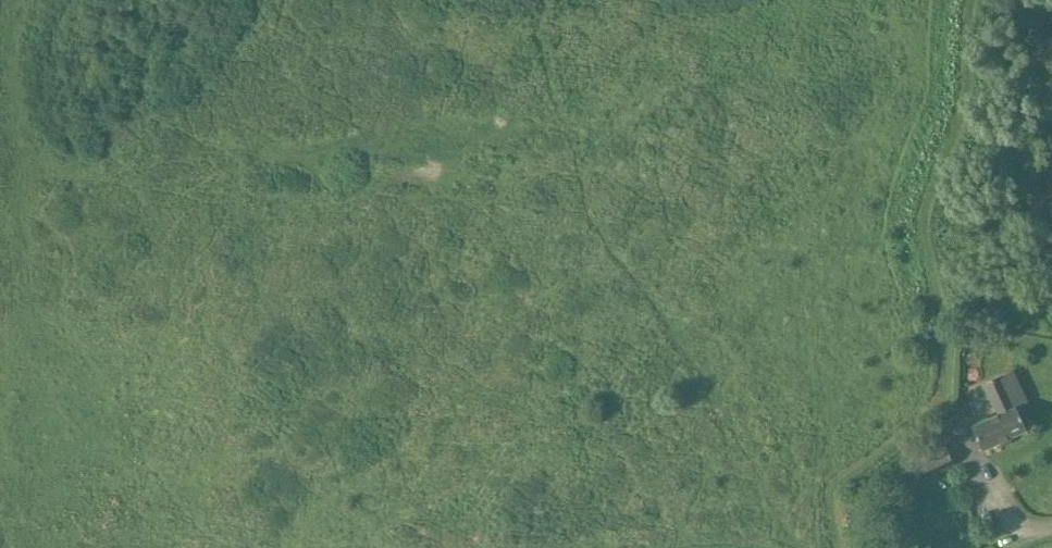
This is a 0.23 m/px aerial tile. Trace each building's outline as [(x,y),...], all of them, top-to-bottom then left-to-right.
[(1028,429),(1017,405),(1003,373),(983,382),(997,415),(973,426),(984,449),(1028,429)] [(955,463),(944,438),(942,434),(908,450),(921,479),(955,463)]
